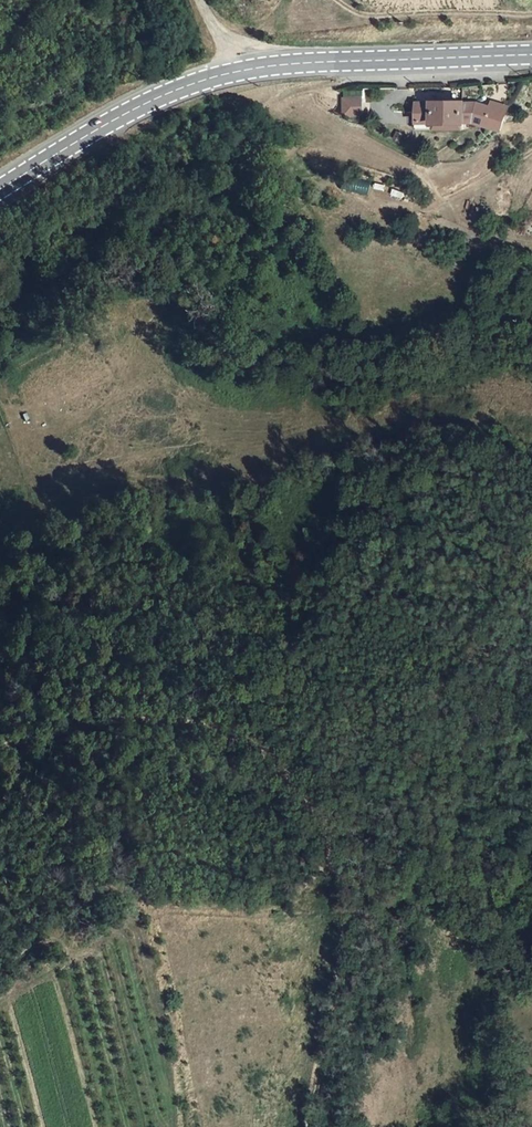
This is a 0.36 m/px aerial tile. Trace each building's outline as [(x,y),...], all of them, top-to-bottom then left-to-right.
[(362,100),(344,100),(344,116),(362,116),(362,100)] [(434,103),(416,103),(416,129),(434,130),(434,123),(434,103)] [(434,103),(434,123),(463,123),(463,103),(434,103)] [(477,103),(463,103),(463,123),(472,123),(496,133),(506,109),(496,105),(494,110),(477,103)]
